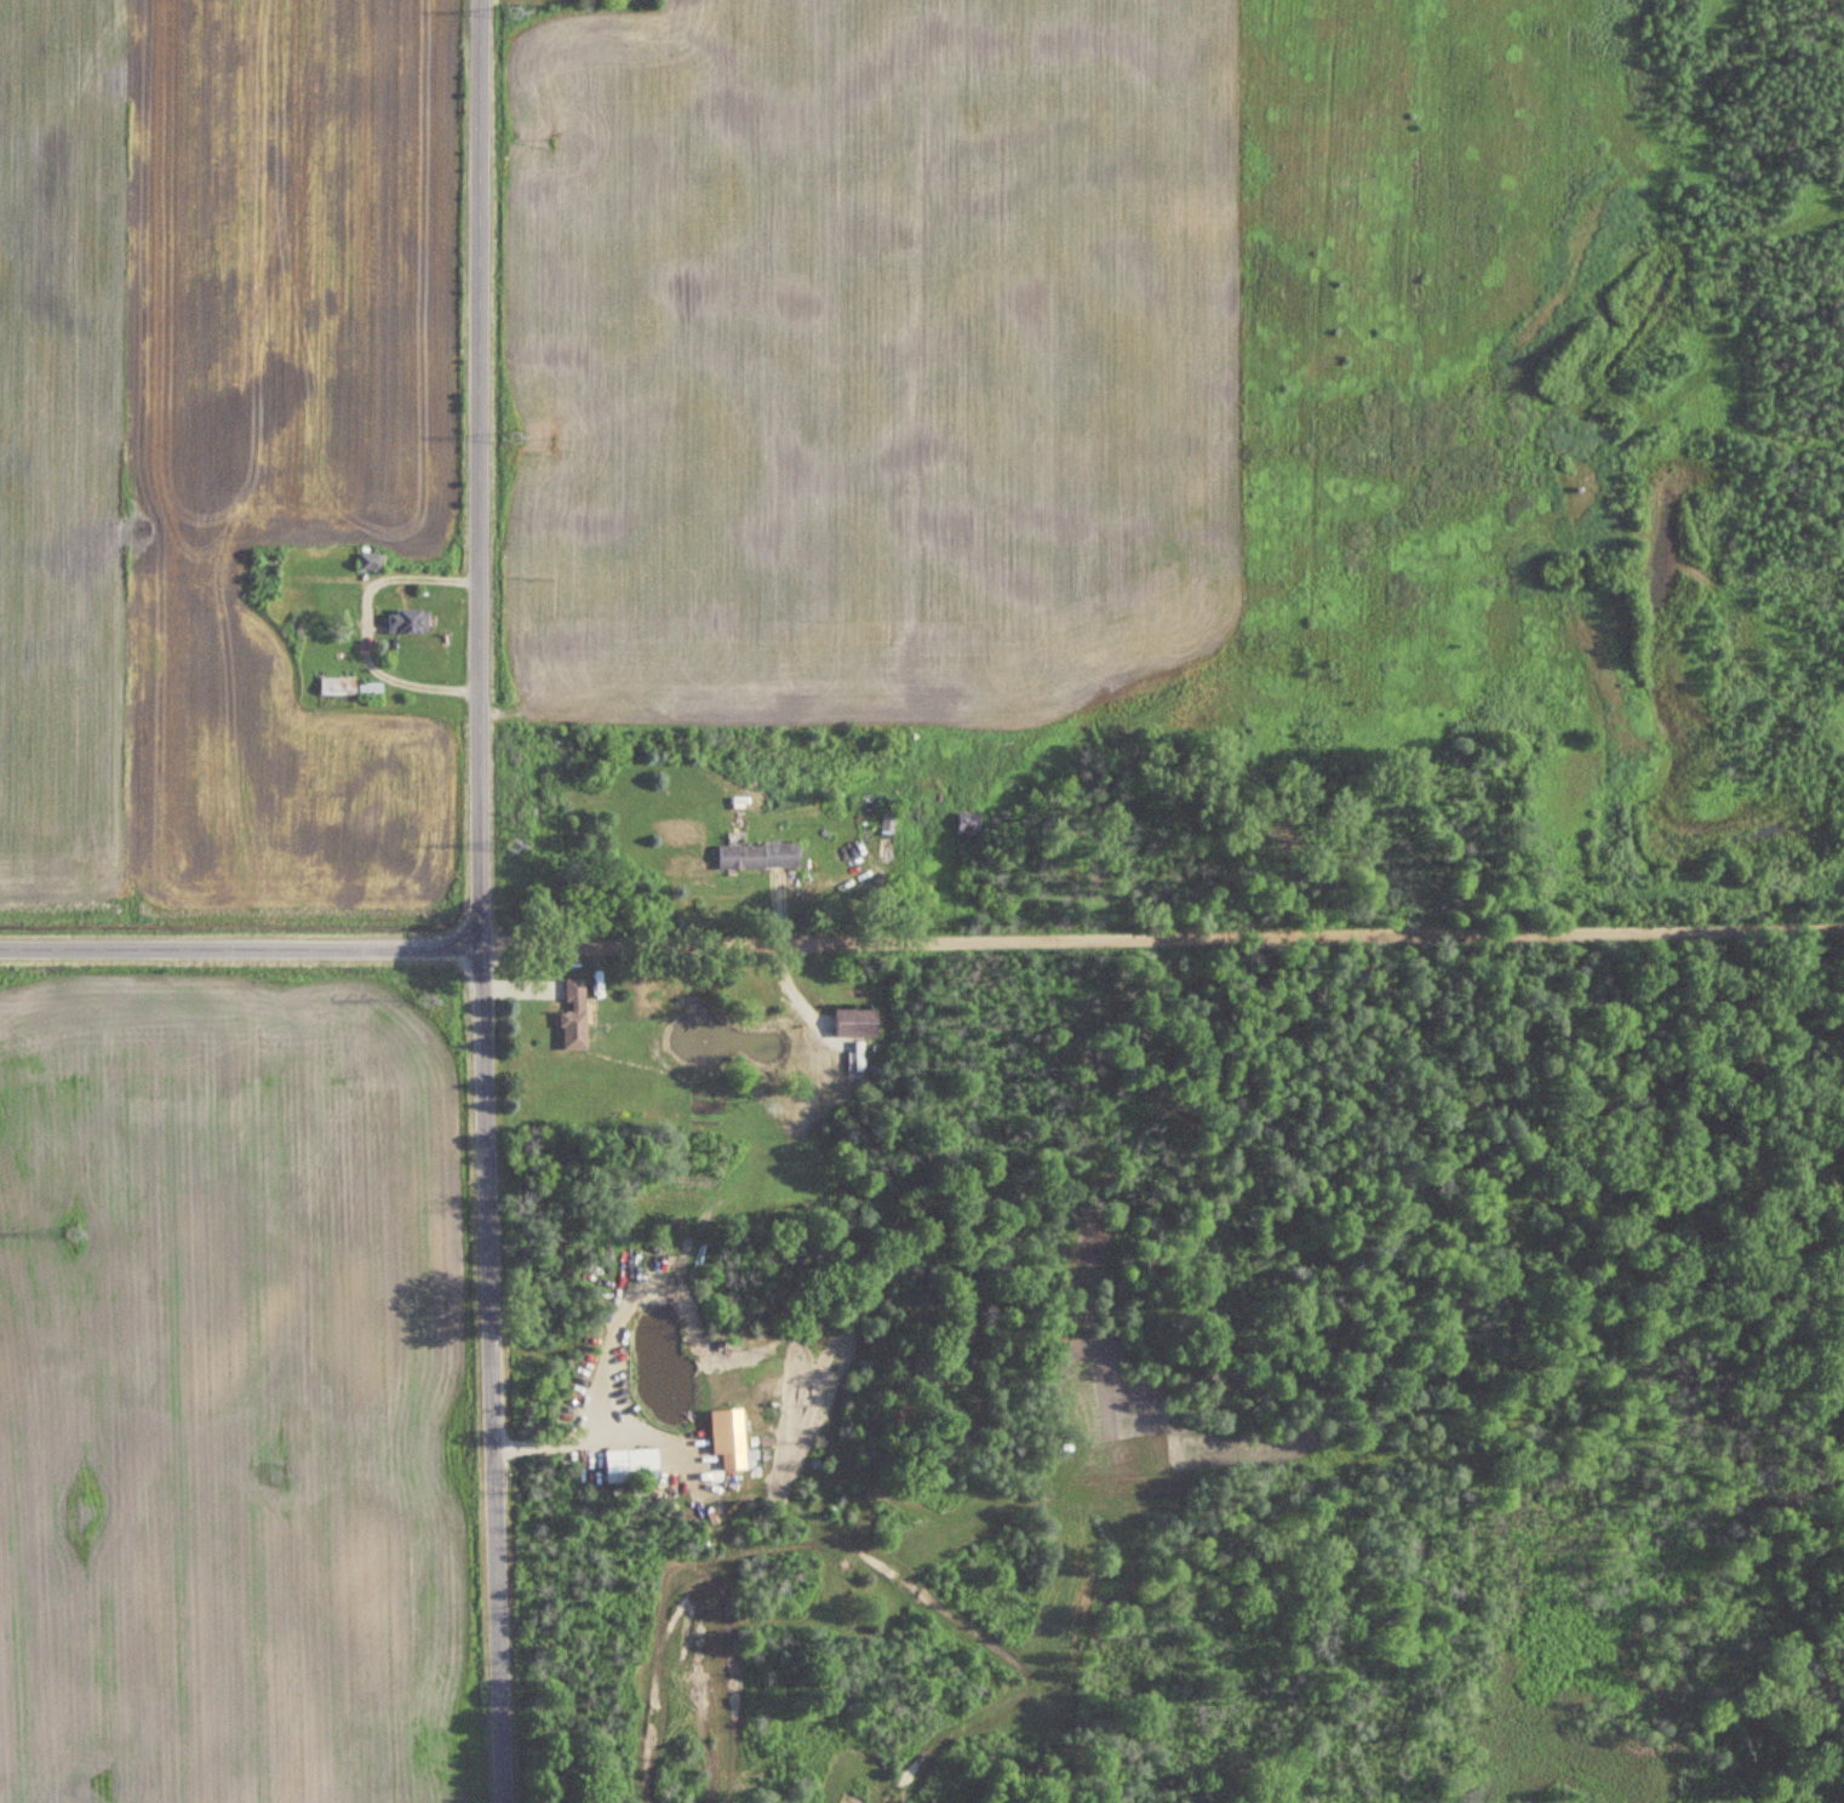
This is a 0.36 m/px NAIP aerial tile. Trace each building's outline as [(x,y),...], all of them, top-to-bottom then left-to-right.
[(355,571),(380,571),(380,552),(355,552),(355,571)] [(425,609),(385,609),(385,633),(425,633),(425,609)] [(317,694),(379,695),(379,681),(338,680),(338,692),(317,691),(317,694)] [(974,836),(974,812),(952,812),(952,836),(974,836)] [(890,814),(879,814),(879,834),(890,834),(890,814)] [(795,869),(795,844),(714,844),(714,869),(795,869)] [(583,978),(560,978),(559,1048),(582,1048),(583,978)] [(873,1038),(873,1009),(831,1009),(831,1038),(873,1038)] [(737,1409),(715,1410),(718,1468),(745,1467),(744,1453),(739,1453),(737,1409)] [(621,1449),(621,1470),(653,1470),(653,1449),(621,1449)]
